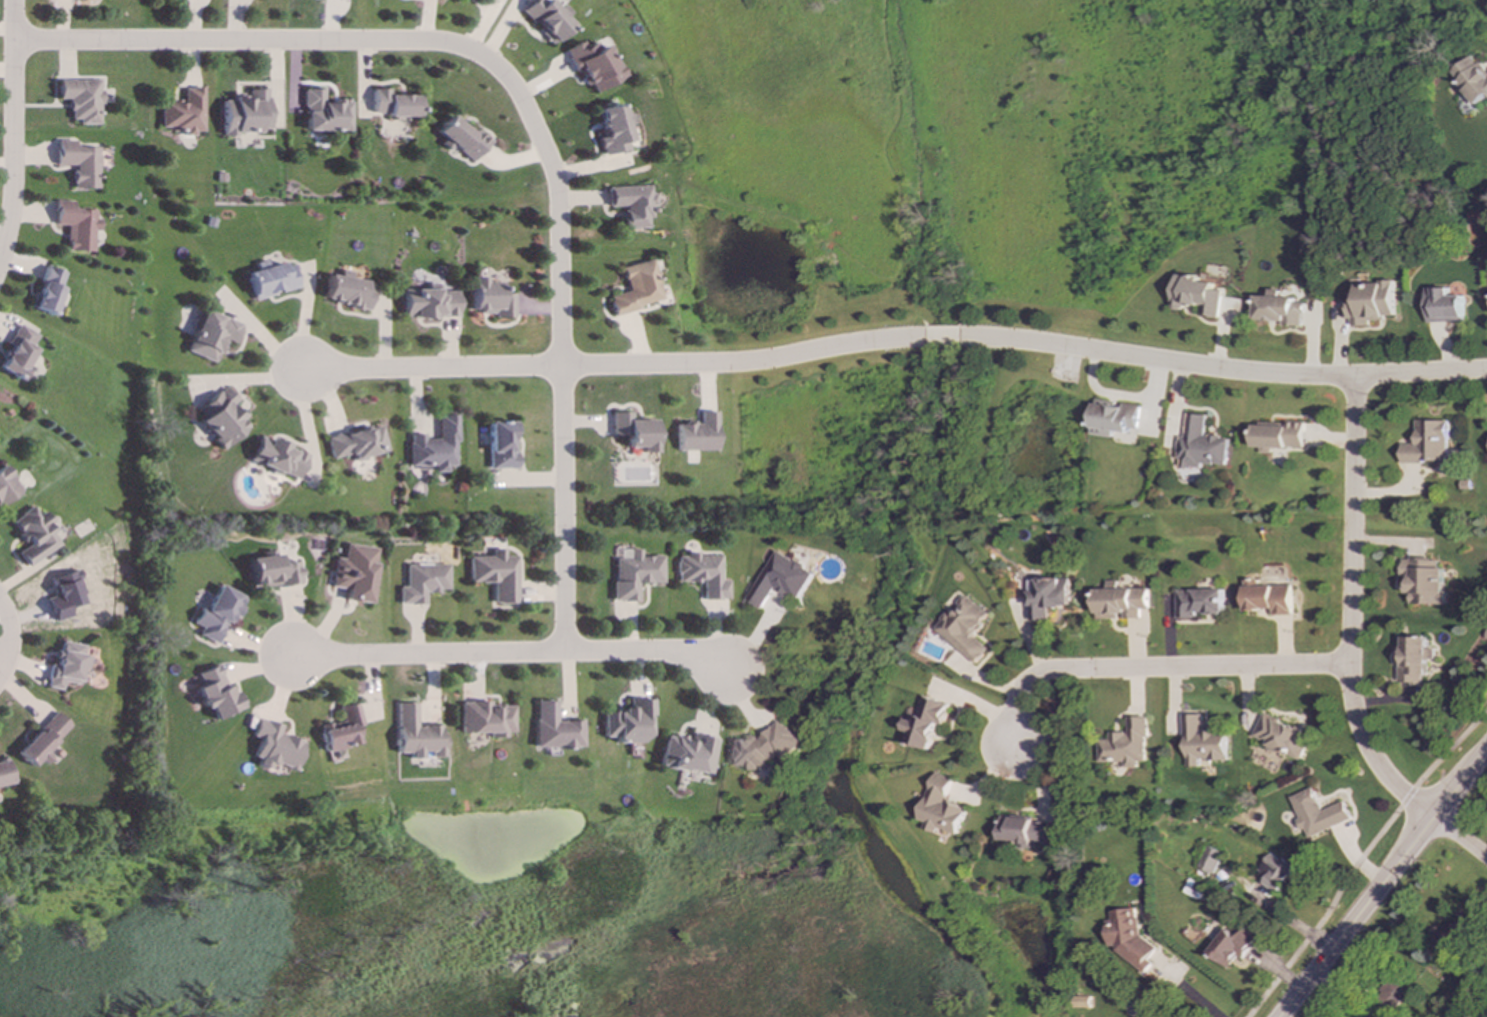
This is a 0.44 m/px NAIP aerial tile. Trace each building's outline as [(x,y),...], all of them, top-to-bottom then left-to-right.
[(552,44),(572,26),(560,13),(559,14),(546,0),(531,0),(520,11),(552,44)] [(620,79),(600,39),(583,47),(581,42),(563,50),(574,73),(580,70),(591,93),(620,79)] [(1486,96),(1486,70),(1474,53),(1451,71),(1458,81),(1457,81),(1475,105),(1486,96)] [(59,80),(59,99),(70,99),(70,123),(100,123),(100,80),(59,80)] [(203,132),(203,88),(184,88),(184,101),(161,101),(161,129),(183,129),(183,136),(195,136),(195,132),(203,132)] [(223,133),(269,132),(268,89),(246,89),(246,94),(233,94),(233,100),(222,100),(223,133)] [(304,131),(350,131),(350,101),(323,101),(323,89),(304,89),(304,131)] [(417,96),(389,95),(389,89),(372,89),(372,116),(417,116),(417,96)] [(601,155),(626,150),(625,142),(629,141),(626,125),(632,124),(630,113),(623,115),(621,105),(597,109),(602,137),(598,138),(601,155)] [(489,141),(475,129),(471,133),(450,115),(435,132),(471,162),(489,141)] [(99,188),(100,148),(76,147),(76,140),(58,140),(57,165),(74,166),(73,188),(99,188)] [(647,228),(646,218),(650,218),(650,205),(654,205),(653,194),(649,194),(649,186),(608,187),(608,207),(623,207),(624,229),(647,228)] [(94,251),(94,231),(100,231),(100,219),(96,219),(96,210),(73,209),(74,201),(57,200),(56,225),(68,225),(67,251),(94,251)] [(620,267),(626,292),(607,296),(612,316),(639,309),(638,305),(660,299),(651,260),(620,267)] [(298,288),(292,265),(284,266),(283,263),(267,266),(265,261),(256,263),(257,270),(247,272),(253,300),(277,295),(277,293),(298,288)] [(33,307),(57,316),(61,304),(57,302),(67,273),(48,266),(33,307)] [(324,303),(369,308),(372,282),(350,279),(351,271),(340,270),(339,276),(327,275),(324,303)] [(1219,318),(1223,290),(1214,289),(1215,283),(1201,281),(1201,277),(1177,274),(1172,309),(1183,310),(1184,304),(1202,307),(1201,315),(1219,318)] [(470,314),(512,315),(512,293),(499,293),(499,282),(483,282),(483,277),(471,277),(470,314)] [(1347,284),(1348,326),(1369,325),(1369,318),(1394,318),(1393,283),(1347,284)] [(456,291),(438,292),(438,284),(427,284),(427,290),(403,290),(403,318),(457,317),(456,291)] [(1463,321),(1462,295),(1448,296),(1448,288),(1425,289),(1426,322),(1463,321)] [(1255,321),(1283,321),(1283,325),(1302,325),(1303,303),(1294,302),(1294,297),(1278,297),(1279,290),(1270,289),(1270,295),(1256,295),(1255,321)] [(214,363),(223,339),(235,344),(242,325),(202,310),(186,352),(214,363)] [(19,324),(9,344),(13,346),(0,368),(21,380),(37,350),(32,347),(39,335),(19,324)] [(197,409),(204,417),(198,422),(222,449),(248,427),(240,419),(242,417),(232,405),(237,401),(224,386),(197,409)] [(1138,429),(1141,406),(1123,403),(1123,404),(1096,400),(1092,434),(1113,437),(1114,430),(1130,433),(1130,428),(1138,429)] [(652,420),(629,420),(629,412),(610,412),(611,437),(624,436),(624,448),(640,448),(640,453),(653,453),(652,420)] [(715,412),(698,412),(698,423),(675,423),(675,450),(714,451),(715,412)] [(1226,466),(1229,438),(1204,435),(1206,415),(1187,413),(1185,437),(1179,437),(1177,459),(1181,459),(1180,466),(1201,468),(1201,463),(1226,466)] [(408,466),(433,466),(433,472),(446,472),(446,466),(456,466),(455,416),(437,416),(437,439),(423,439),(423,435),(408,435),(408,466)] [(1446,421),(1414,420),(1414,444),(1400,444),(1400,462),(1445,463),(1446,421)] [(1303,421),(1285,421),(1285,424),(1253,423),(1253,447),(1259,447),(1259,453),(1271,453),(1271,448),(1303,448),(1303,421)] [(511,422),(487,422),(487,469),(515,468),(515,450),(511,450),(511,422)] [(386,453),(381,425),(325,437),(330,459),(351,454),(353,460),(386,453)] [(297,480),(307,455),(259,436),(249,461),(297,480)] [(5,465),(0,468),(0,505),(22,491),(5,465)] [(26,567),(59,545),(47,526),(51,523),(43,512),(38,515),(33,507),(10,522),(27,546),(17,553),(26,567)] [(347,590),(345,601),(370,604),(378,548),(346,544),(344,559),(336,558),(332,588),(347,590)] [(517,556),(505,557),(504,549),(492,549),(492,557),(470,557),(470,583),(493,582),(494,604),(517,604),(517,556)] [(638,602),(638,584),(663,584),(663,556),(641,556),(641,549),(630,549),(630,558),(614,558),(614,602),(638,602)] [(815,573),(777,551),(748,601),(763,609),(776,588),(799,601),(815,573)] [(703,600),(728,600),(728,581),(719,580),(720,556),(696,555),(696,552),(685,552),(685,557),(677,557),(677,581),(703,582),(703,600)] [(249,559),(253,590),(301,583),(298,561),(281,563),(279,554),(249,559)] [(1408,604),(1441,605),(1442,568),(1435,568),(1435,559),(1399,559),(1399,578),(1405,578),(1405,594),(1409,594),(1408,604)] [(449,592),(449,564),(406,565),(407,587),(400,587),(400,604),(426,604),(425,592),(449,592)] [(54,622),(70,617),(67,609),(85,604),(76,571),(50,578),(55,596),(47,599),(54,622)] [(1031,622),(1049,621),(1049,608),(1071,608),(1071,579),(1038,579),(1038,592),(1030,592),(1031,622)] [(1096,618),(1123,617),(1123,619),(1140,618),(1140,609),(1148,609),(1147,588),(1118,589),(1117,580),(1106,580),(1107,589),(1095,589),(1096,618)] [(1257,586),(1257,580),(1242,580),(1243,611),(1271,610),(1271,615),(1290,614),(1289,585),(1257,586)] [(197,635),(218,645),(241,596),(218,585),(204,613),(199,610),(192,624),(200,628),(197,635)] [(1223,589),(1176,590),(1176,618),(1194,618),(1194,614),(1223,614),(1223,589)] [(973,635),(990,616),(966,595),(936,629),(976,664),(988,649),(973,635)] [(1425,637),(1397,636),(1396,683),(1420,684),(1420,674),(1424,674),(1425,660),(1432,660),(1432,648),(1425,648),(1425,637)] [(61,690),(62,682),(80,685),(85,656),(83,655),(84,645),(57,641),(49,688),(61,690)] [(236,710),(220,664),(196,673),(201,686),(194,688),(202,711),(208,708),(212,719),(236,710)] [(916,721),(908,719),(904,732),(911,733),(908,744),(934,751),(947,703),(923,696),(916,721)] [(604,738),(619,738),(619,742),(647,742),(647,716),(653,716),(653,699),(630,699),(630,711),(604,711),(604,738)] [(537,748),(583,748),(583,721),(557,721),(556,701),(536,701),(537,748)] [(358,745),(355,727),(361,725),(357,703),(339,707),(342,721),(318,726),(323,752),(358,745)] [(397,753),(411,753),(411,758),(422,758),(422,755),(444,755),(444,726),(417,726),(417,703),(398,703),(397,753)] [(514,703),(461,704),(462,733),(490,732),(490,736),(515,736),(514,703)] [(16,753),(33,769),(47,755),(45,753),(70,726),(55,712),(16,753)] [(1183,714),(1185,767),(1198,766),(1198,760),(1226,759),(1225,728),(1204,729),(1203,713),(1183,714)] [(1300,758),(1310,733),(1261,714),(1251,739),(1300,758)] [(1098,762),(1123,761),(1123,768),(1136,768),(1136,762),(1146,761),(1145,717),(1127,717),(1127,732),(1109,732),(1109,739),(1097,740),(1098,762)] [(281,725),(257,718),(251,737),(260,740),(253,765),(267,769),(269,763),(294,771),(302,741),(278,734),(281,725)] [(727,737),(726,766),(750,767),(749,771),(760,771),(760,766),(772,767),(772,757),(795,758),(797,727),(771,726),(770,739),(727,737)] [(709,774),(713,739),(695,737),(695,741),(683,740),(683,737),(663,735),(659,768),(709,774)] [(5,760),(0,762),(0,786),(10,784),(5,760)] [(958,835),(967,807),(946,800),(953,779),(949,778),(948,780),(935,775),(920,821),(925,823),(923,829),(937,834),(939,829),(958,835)] [(1289,797),(1306,838),(1350,820),(1343,801),(1320,810),(1311,788),(1289,797)] [(999,842),(1053,844),(1054,823),(1031,822),(1031,818),(1000,816),(999,842)] [(1222,853),(1207,846),(1196,870),(1211,876),(1222,853)] [(1254,875),(1276,891),(1293,869),(1272,852),(1254,875)] [(1109,911),(1110,920),(1105,921),(1108,945),(1114,945),(1116,954),(1124,953),(1125,967),(1152,963),(1150,945),(1140,946),(1135,908),(1109,911)] [(1208,953),(1227,967),(1236,956),(1240,960),(1256,938),(1243,928),(1236,936),(1226,929),(1208,953)]
